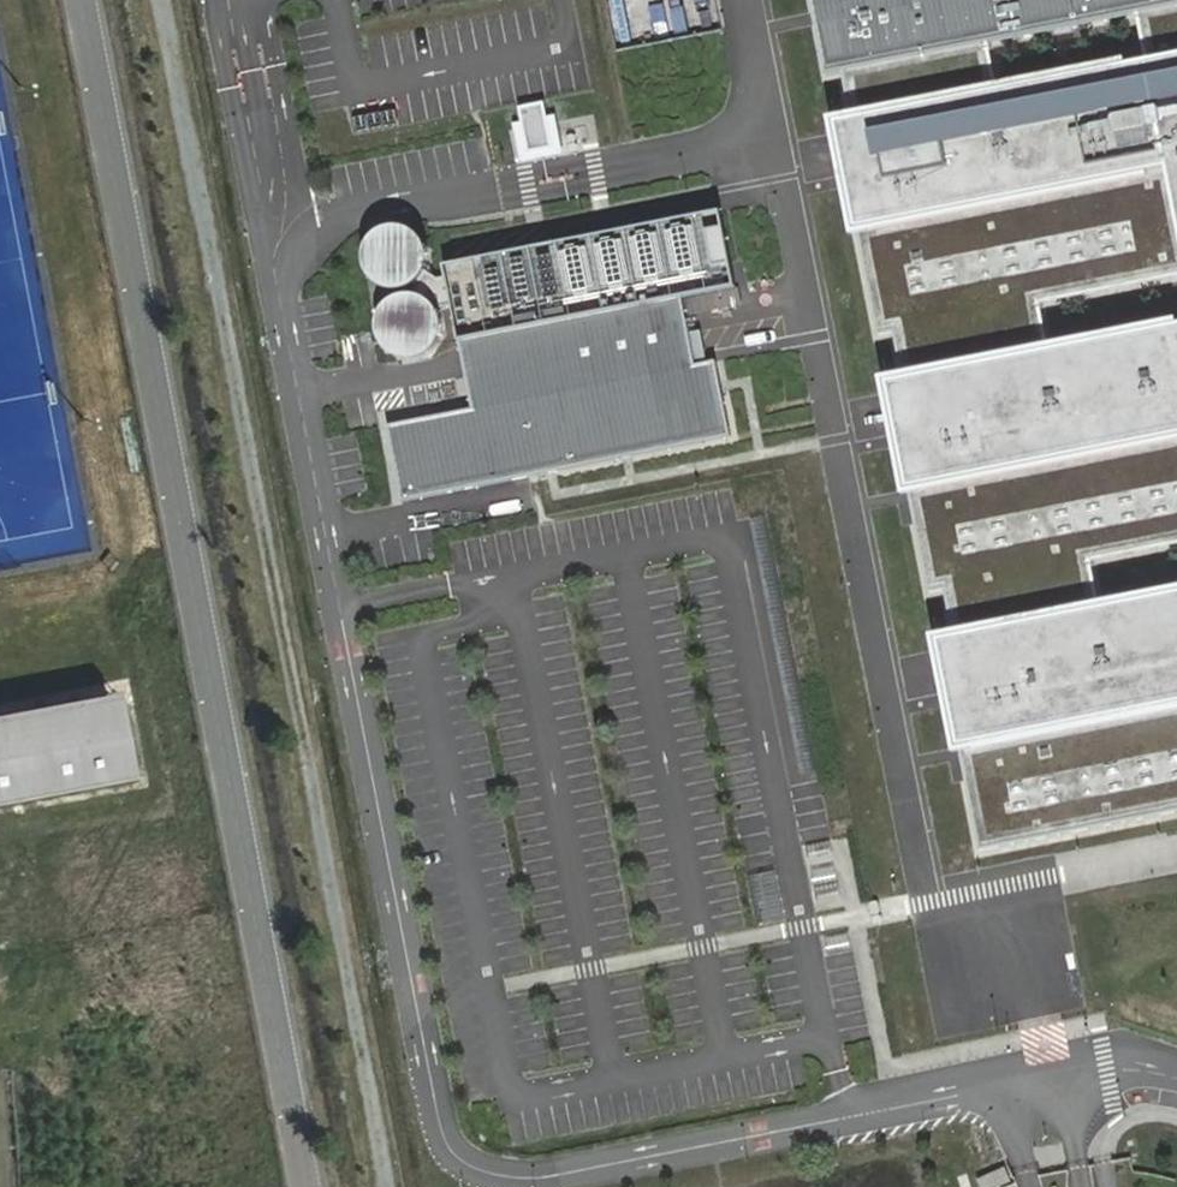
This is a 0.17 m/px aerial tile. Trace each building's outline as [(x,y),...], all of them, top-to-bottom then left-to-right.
[(903,390),(1176,339),(1176,0),(828,0),(903,390)] [(556,105),(523,107),(526,156),(559,155),(556,105)] [(737,220),(460,273),(487,414),(403,433),(414,501),(558,472),(632,457),(738,436),(729,374),(708,378),(695,307),(751,297),(737,220)] [(950,645),(1176,606),(1176,339),(903,390),(950,645)] [(950,645),(993,862),(1176,828),(1176,606),(950,645)] [(0,711),(0,800),(128,775),(112,690),(0,711)] [(1015,1186),(1011,1169),(980,1177),(982,1186),(1009,1186),(1015,1186)]
